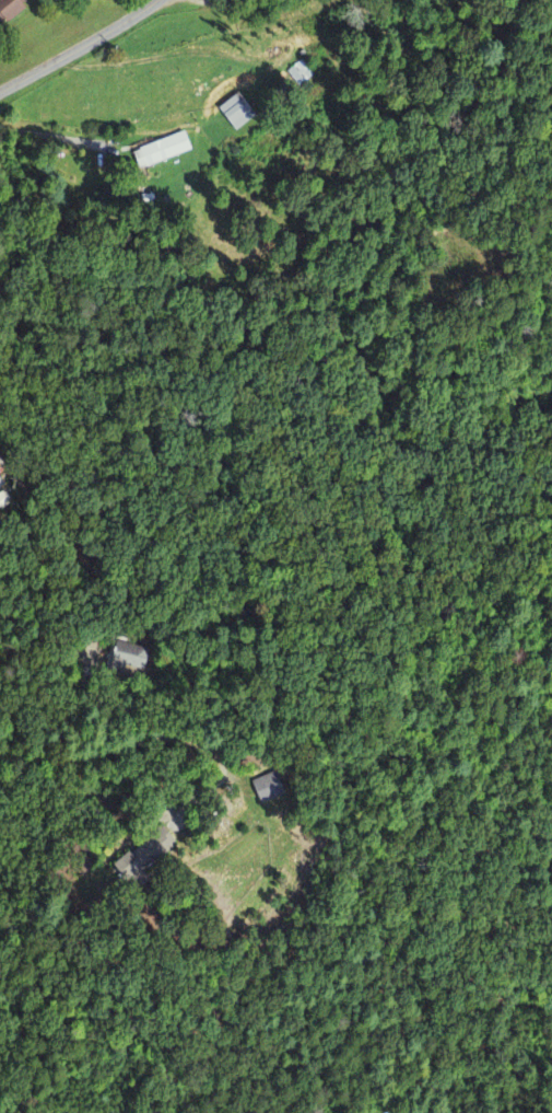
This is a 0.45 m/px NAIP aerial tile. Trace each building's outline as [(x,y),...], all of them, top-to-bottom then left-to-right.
[(20,0),(0,0),(0,28),(25,5),(20,0)] [(312,79),(305,62),(288,69),(295,86),(312,79)] [(216,108),(232,132),(253,118),(238,94),(216,108)] [(139,171),(192,151),(184,132),(132,152),(139,171)] [(157,657),(117,647),(111,668),(152,678),(157,657)] [(284,797),(278,774),(252,782),(259,805),(284,797)] [(175,844),(160,827),(113,870),(129,887),(175,844)]
